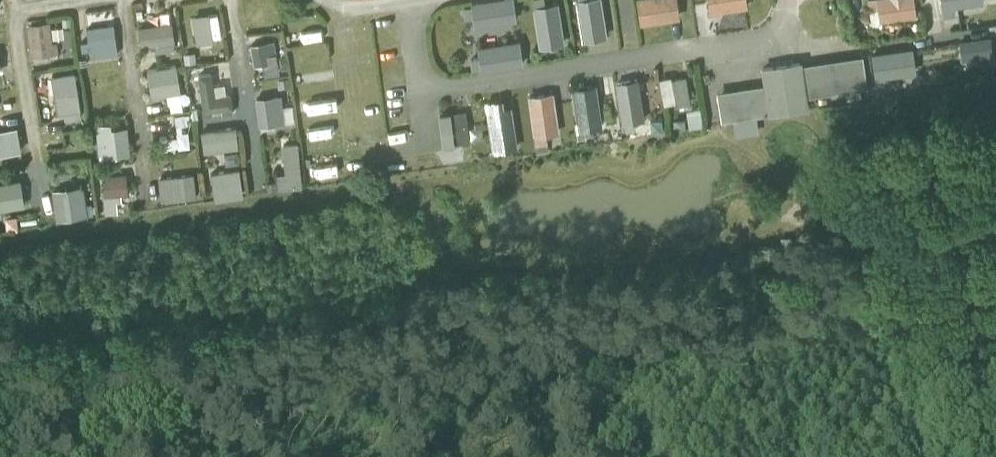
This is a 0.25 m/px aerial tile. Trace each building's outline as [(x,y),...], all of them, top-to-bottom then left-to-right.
[(478,21),(519,19),(518,0),(477,0),(478,21)] [(539,44),(565,42),(562,1),(546,2),(546,0),(536,0),(539,44)] [(583,38),(609,35),(605,0),(579,0),(583,38)] [(641,23),(684,15),(682,0),(637,0),(641,23)] [(712,11),(751,7),(750,0),(710,0),(712,11)] [(882,5),(883,16),(919,14),(918,0),(870,0),(871,6),(882,5)] [(979,0),(941,0),(943,14),(955,13),(954,3),(979,0)] [(223,39),(220,11),(194,14),(196,41),(223,39)] [(59,54),(57,22),(28,23),(29,55),(59,54)] [(142,49),(176,46),(175,22),(140,24),(142,49)] [(91,40),(81,41),(83,57),(120,53),(116,23),(89,26),(91,40)] [(481,42),(485,67),(527,61),(523,36),(481,42)] [(962,58),(971,56),(972,64),(994,61),(990,36),(960,41),(962,58)] [(252,41),(253,63),(278,61),(277,40),(252,41)] [(475,67),(483,66),(480,46),(471,48),(475,67)] [(886,72),(915,68),(912,47),(872,53),(877,84),(888,82),(886,72)] [(861,56),(800,65),(804,93),(865,84),(861,56)] [(763,67),(766,84),(769,110),(806,105),(804,93),(800,65),(800,61),(763,67)] [(180,65),(151,66),(152,93),(182,92),(180,65)] [(60,116),(83,115),(80,70),(57,71),(60,116)] [(214,72),(203,72),(202,108),(231,109),(232,82),(214,81),(214,72)] [(662,74),(663,101),(690,100),(688,73),(662,74)] [(624,119),(647,117),(643,76),(619,78),(624,119)] [(604,125),(602,82),(576,83),(579,126),(604,125)] [(745,114),(769,110),(766,84),(741,88),(745,114)] [(718,92),(722,117),(745,114),(741,88),(718,92)] [(550,140),(550,128),(559,128),(558,89),(532,90),(534,140),(550,140)] [(255,96),(259,124),(287,120),(282,91),(255,96)] [(519,145),(513,94),(489,97),(495,148),(519,145)] [(469,108),(438,109),(440,141),(471,140),(469,108)] [(188,112),(173,114),(176,131),(190,129),(188,112)] [(133,152),(131,125),(116,126),(115,120),(97,122),(99,154),(133,152)] [(238,125),(201,127),(202,148),(239,147),(238,125)] [(22,150),(20,126),(0,127),(0,152),(22,150)] [(166,147),(190,146),(190,133),(165,134),(166,147)] [(301,138),(285,139),(286,158),(278,159),(279,184),(304,183),(301,138)] [(240,165),(211,170),(216,198),(245,193),(240,165)] [(103,173),(105,194),(131,192),(129,171),(103,173)] [(160,173),(161,198),(198,196),(197,171),(160,173)] [(0,179),(0,214),(1,214),(0,205),(26,204),(24,178),(0,179)] [(53,185),(56,216),(89,213),(86,182),(53,185)]
